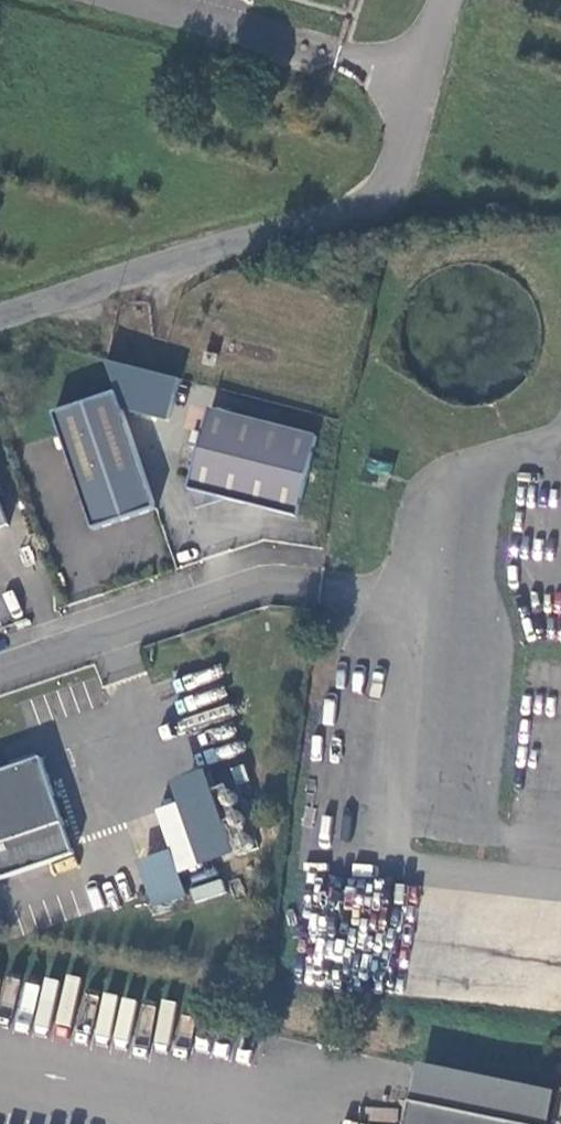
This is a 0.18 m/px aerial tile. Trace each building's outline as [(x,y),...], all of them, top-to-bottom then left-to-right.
[(156,513),(115,396),(52,419),(94,535),(128,523),(156,513)] [(311,438),(205,412),(185,489),(218,498),(292,517),(311,438)] [(36,753),(0,766),(0,875),(72,849),(36,753)] [(176,870),(230,855),(204,768),(167,778),(174,801),(154,807),(166,850),(135,859),(149,907),(184,896),(176,870)] [(220,878),(190,888),(195,903),(225,893),(220,878)] [(423,1057),(414,1099),(537,1123),(552,1123),(560,1085),(423,1057)] [(414,1099),(409,1123),(537,1123),(414,1099)]
